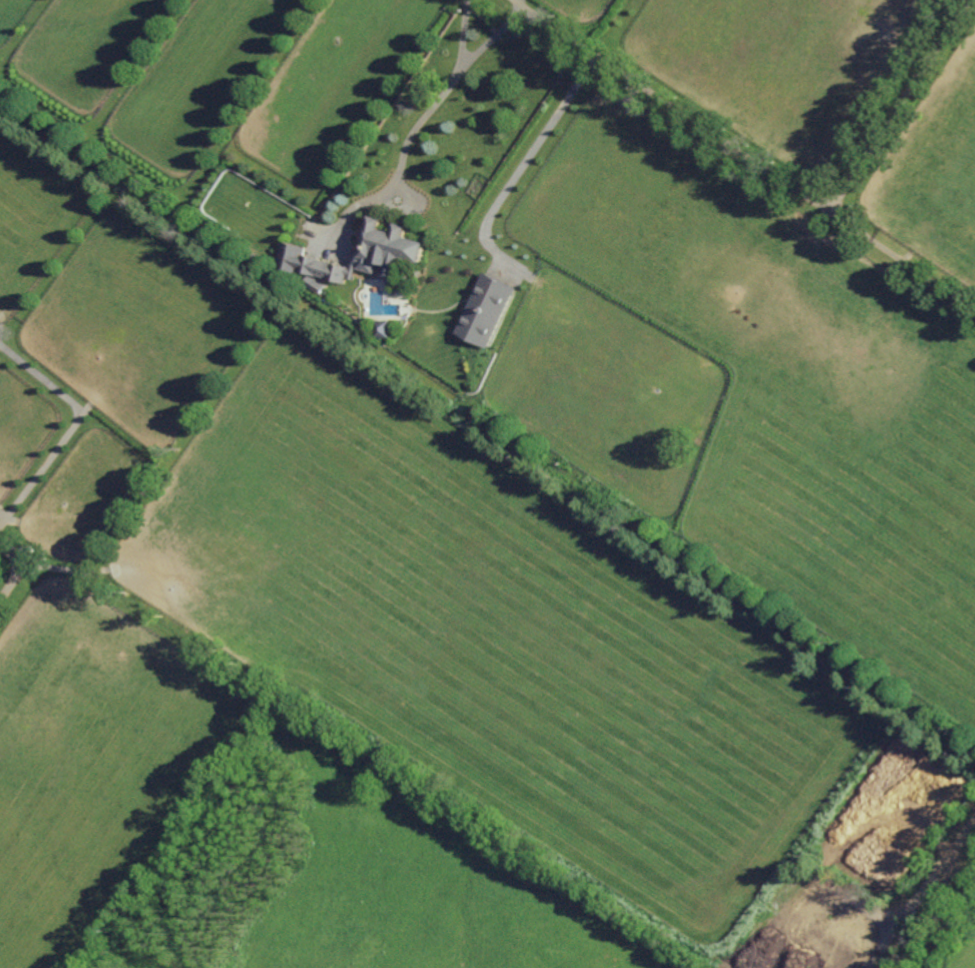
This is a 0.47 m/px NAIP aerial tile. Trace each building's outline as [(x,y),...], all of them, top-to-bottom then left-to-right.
[(395,234),(398,224),(410,227),(408,238),(428,244),(423,264),(410,261),(407,260),(402,259),(398,275),(396,280),(388,278),(386,277),(392,256),(381,253),(375,275),(374,274),(372,274),(359,269),(359,267),(353,265),(356,254),(363,256),(373,217),(385,220),(383,230),(387,231),(392,233),(395,234)] [(350,269),(346,284),(327,278),(317,275),(317,273),(321,261),(321,260),(350,269)] [(517,286),(484,271),(457,333),(490,348),(517,286)] [(397,297),(397,294),(397,289),(397,287),(407,287),(407,297),(397,297)] [(391,337),(390,319),(377,319),(377,337),(391,337)]
